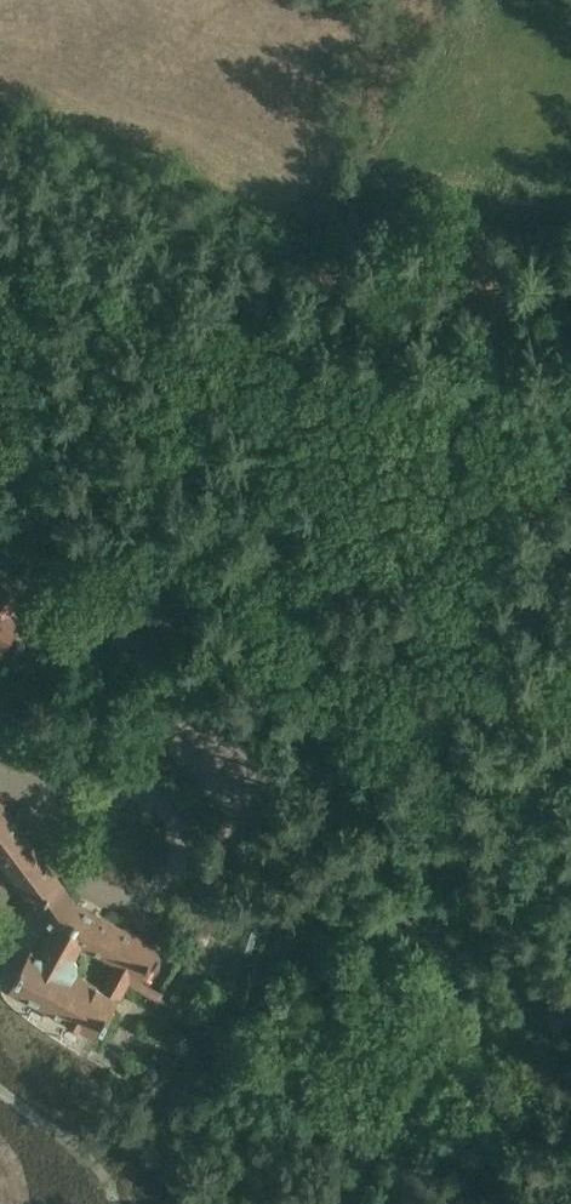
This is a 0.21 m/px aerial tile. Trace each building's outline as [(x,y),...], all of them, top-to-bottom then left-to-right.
[(0,582),(0,660),(20,624),(8,617),(24,589),(3,577),(0,582)] [(114,600),(98,627),(155,661),(171,634),(114,600)] [(58,941),(47,961),(27,950),(7,987),(99,1038),(128,984),(139,990),(161,949),(74,902),(0,800),(0,861),(58,941)] [(555,1007),(564,1024),(570,1021),(570,999),(555,1007)]
